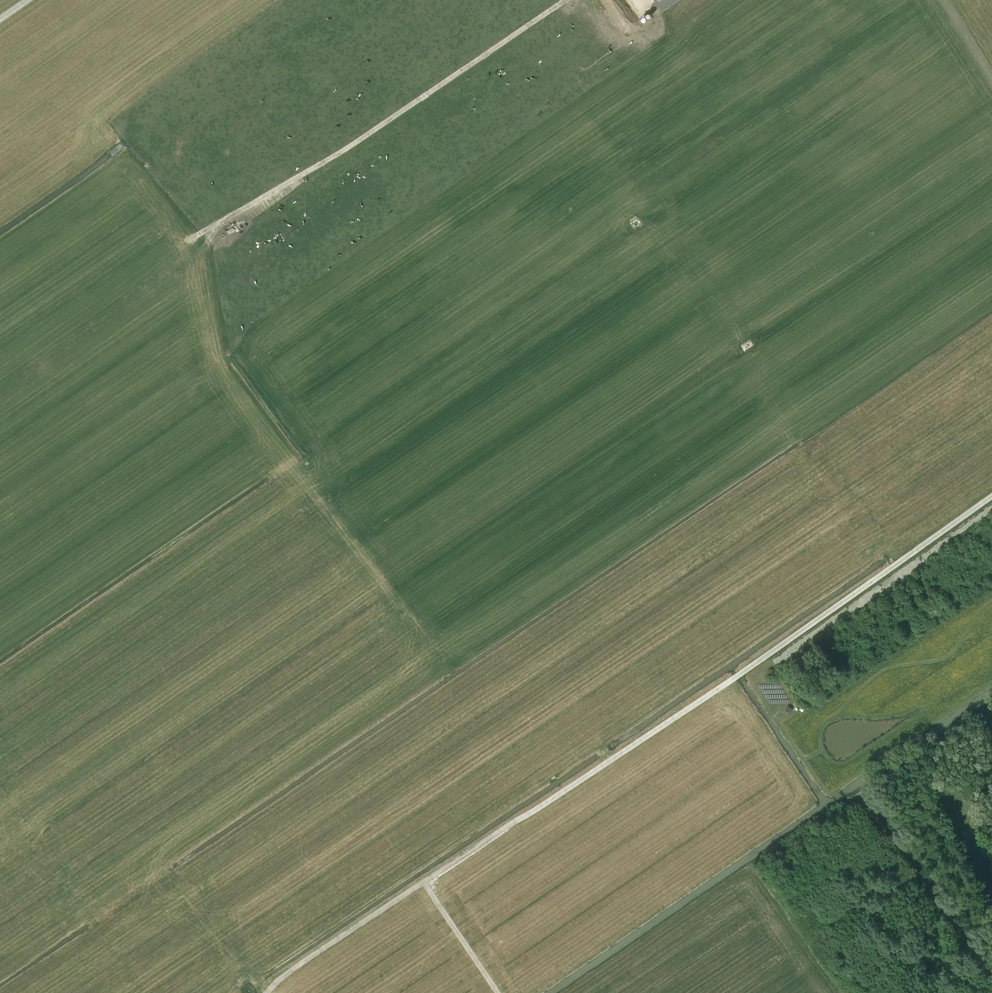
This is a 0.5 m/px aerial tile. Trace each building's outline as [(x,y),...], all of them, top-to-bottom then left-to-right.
[(661,10),(676,0),(654,0),(661,10)]
